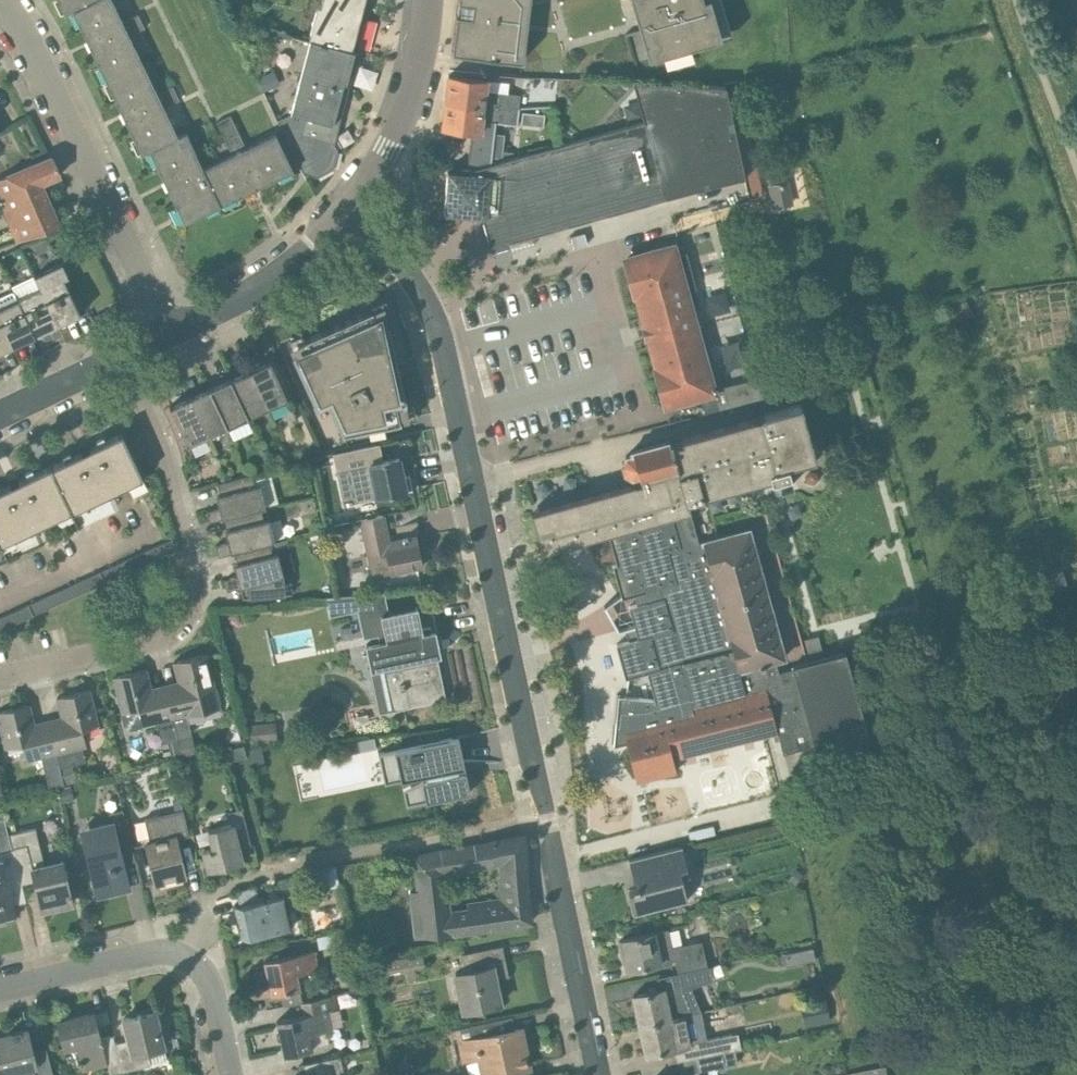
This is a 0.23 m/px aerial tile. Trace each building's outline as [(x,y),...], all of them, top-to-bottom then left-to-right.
[(66,15),(73,12),(74,12),(96,0),(58,0),(66,15)] [(74,12),(108,83),(144,65),(130,37),(124,24),(112,0),(96,0),(74,12)] [(241,16),(265,0),(230,0),(241,16)] [(296,35),(353,51),(366,0),(305,0),(296,35)] [(451,52),(523,60),(530,0),(458,0),(451,52)] [(640,30),(626,33),(627,36),(643,31),(651,60),(728,38),(717,0),(632,0),(640,30)] [(124,24),(130,37),(145,30),(138,16),(124,24)] [(353,51),(296,35),(268,28),(256,75),(304,175),(306,171),(318,174),(331,166),(335,150),(327,137),(328,132),(321,130),(324,121),(334,124),(353,51)] [(144,65),(108,83),(142,155),(150,151),(179,138),(165,109),(158,95),(144,65)] [(449,75),(446,101),(504,109),(520,108),(521,95),(487,91),(489,79),(449,75)] [(470,174),(490,176),(487,217),(482,217),(483,218),(490,244),(508,239),(509,243),(745,177),(737,137),(731,109),(727,87),(636,83),(646,121),(514,158),(492,164),(469,170),(470,173),(470,174)] [(158,95),(165,109),(180,102),(173,88),(158,95)] [(467,171),(469,170),(492,164),(493,157),(497,123),(518,125),(520,108),(504,109),(446,101),(443,127),(473,131),(467,171)] [(640,116),(638,103),(624,105),(626,119),(640,116)] [(737,137),(750,134),(744,106),(731,109),(737,137)] [(526,109),(525,124),(548,124),(549,109),(526,109)] [(217,122),(233,155),(247,148),(231,115),(217,122)] [(186,134),(179,138),(150,151),(184,223),(220,206),(203,169),(186,134)] [(203,169),(220,206),(294,170),(276,134),(247,148),(233,155),(203,169)] [(492,164),(514,158),(514,153),(503,151),(502,158),(493,157),(492,164)] [(60,226),(40,183),(62,175),(53,157),(0,178),(0,198),(15,232),(4,236),(8,245),(60,226)] [(791,183),(796,203),(811,200),(806,179),(805,179),(802,170),(790,173),(792,182),(791,183)] [(490,176),(470,174),(470,173),(448,172),(444,215),(483,218),(482,217),(487,217),(490,176)] [(584,232),(571,236),(572,242),(574,248),(588,244),(584,232)] [(675,256),(673,247),(625,260),(635,295),(637,295),(657,369),(655,369),(665,404),(700,395),(705,414),(763,400),(757,378),(720,388),(708,346),(709,346),(703,325),(696,327),(692,310),(699,308),(693,289),(696,288),(686,253),(675,256)] [(20,248),(12,251),(15,257),(22,253),(20,248)] [(64,279),(41,290),(58,325),(81,314),(64,279)] [(58,325),(41,290),(19,301),(36,336),(58,325)] [(19,301),(14,292),(0,299),(0,320),(13,347),(36,336),(19,301)] [(379,325),(372,309),(305,339),(309,348),(293,355),(317,408),(329,403),(343,434),(418,417),(414,397),(406,399),(401,377),(399,378),(399,379),(393,380),(387,356),(394,354),(394,355),(396,354),(389,323),(379,325)] [(0,320),(0,353),(13,347),(0,320)] [(271,361),(251,370),(268,409),(288,399),(271,361)] [(268,409),(251,370),(231,379),(248,418),(249,417),(268,409)] [(248,418),(231,379),(210,389),(228,427),(248,418)] [(228,427),(210,389),(191,397),(209,436),(228,427)] [(209,436),(191,397),(171,406),(189,445),(209,436)] [(639,525),(691,510),(688,500),(772,477),(775,490),(793,485),(788,466),(816,458),(801,405),(764,415),(763,414),(762,415),(681,438),(682,441),(672,444),(671,439),(669,440),(669,441),(632,451),(633,454),(626,456),(622,462),(625,472),(633,477),(640,475),(642,483),(637,485),(637,484),(532,512),(542,552),(639,525)] [(51,467),(71,511),(71,512),(144,478),(122,433),(90,449),(89,447),(81,451),(82,453),(51,467)] [(400,458),(372,464),(368,446),(334,453),(339,476),(347,474),(347,471),(354,470),(360,502),(419,489),(415,472),(403,475),(400,458)] [(51,467),(51,466),(19,482),(18,480),(10,483),(10,486),(0,491),(0,545),(71,511),(51,467)] [(210,523),(227,518),(261,509),(266,508),(261,485),(255,486),(252,475),(218,484),(221,495),(217,497),(220,508),(207,512),(210,523)] [(227,518),(230,530),(226,531),(228,543),(216,546),(219,557),(235,552),(270,543),(275,542),(269,519),(264,521),(261,509),(227,518)] [(637,782),(677,772),(673,758),(778,732),(758,665),(775,660),(784,658),(749,530),(700,544),(691,510),(639,525),(647,556),(635,559),(643,593),(647,592),(650,602),(631,608),(639,640),(617,646),(626,679),(648,673),(657,705),(662,703),(664,712),(601,728),(609,758),(629,752),(637,782)] [(394,528),(397,541),(389,543),(384,516),(362,520),(373,577),(423,567),(417,538),(421,537),(418,523),(394,528)] [(172,539),(160,545),(165,556),(178,551),(172,539)] [(235,552),(238,564),(234,565),(237,577),(224,580),(227,591),(240,588),(243,599),(285,596),(284,576),(278,553),(273,555),(270,543),(235,552)] [(165,556),(160,545),(148,550),(153,562),(165,556)] [(153,562),(148,550),(136,556),(141,567),(153,562)] [(141,567),(136,556),(124,561),(129,573),(141,567)] [(129,573),(124,561),(112,567),(118,578),(129,573)] [(118,578),(112,567),(100,572),(106,584),(118,578)] [(1022,578),(1028,598),(1067,588),(1062,568),(1022,578)] [(106,584),(100,572),(88,578),(94,589),(106,584)] [(94,589),(88,578),(77,583),(82,594),(94,589)] [(82,594),(77,583),(65,589),(70,600),(82,594)] [(70,600),(65,589),(53,594),(58,605),(70,600)] [(390,617),(385,592),(339,597),(342,638),(385,632),(387,642),(366,646),(371,670),(385,667),(394,711),(446,700),(431,627),(423,629),(419,611),(390,617)] [(58,605),(53,594),(41,600),(46,611),(58,605)] [(46,611),(41,600),(29,605),(34,616),(46,611)] [(34,616),(29,605),(17,611),(22,622),(34,616)] [(22,622),(17,611),(5,616),(10,627),(22,622)] [(5,616),(0,619),(0,632),(10,627),(5,616)] [(818,636),(805,639),(808,654),(822,650),(818,636)] [(778,673),(775,660),(758,665),(778,732),(784,754),(815,745),(818,757),(887,738),(875,694),(859,698),(846,652),(793,667),(794,669),(778,673)] [(207,654),(174,662),(180,687),(166,690),(173,718),(219,707),(207,654)] [(173,718),(166,690),(152,694),(146,669),(114,677),(122,713),(139,709),(143,726),(159,722),(164,742),(168,741),(172,757),(181,754),(178,741),(173,718)] [(56,754),(57,754),(87,746),(83,730),(99,726),(90,690),(57,698),(63,722),(49,726),(56,754)] [(56,754),(49,726),(36,729),(30,705),(0,712),(0,725),(6,749),(22,745),(26,761),(42,757),(49,789),(65,785),(57,754),(56,754)] [(253,745),(277,741),(274,722),(249,726),(253,745)] [(402,790),(406,806),(470,792),(466,771),(459,773),(458,763),(464,762),(458,736),(452,737),(381,752),(386,778),(420,771),(422,780),(402,790)] [(178,741),(182,756),(196,753),(193,738),(178,741)] [(231,761),(247,757),(244,746),(229,750),(231,761)] [(250,765),(251,764),(264,762),(261,747),(247,750),(250,765)] [(65,784),(76,781),(72,763),(61,766),(65,784)] [(73,800),(72,787),(61,788),(62,801),(73,800)] [(183,810),(180,799),(172,801),(175,812),(183,810)] [(210,870),(242,862),(239,848),(251,845),(242,809),(229,812),(232,824),(211,830),(216,847),(205,850),(210,870)] [(98,897),(129,889),(121,854),(133,851),(123,810),(109,813),(111,823),(100,825),(103,836),(85,840),(98,897)] [(155,883),(185,876),(177,839),(189,836),(183,810),(175,812),(150,818),(156,842),(147,845),(155,883)] [(9,832),(5,818),(4,818),(0,819),(0,834),(9,832)] [(13,850),(22,885),(35,882),(42,911),(73,903),(63,861),(45,865),(36,828),(9,835),(13,850)] [(417,857),(421,890),(411,892),(417,938),(533,922),(526,873),(525,836),(417,857)] [(634,914),(688,901),(680,869),(687,868),(682,847),(629,860),(635,886),(633,886),(634,889),(629,890),(634,914)] [(13,850),(0,853),(0,858),(1,861),(0,861),(0,921),(15,917),(13,905),(9,888),(22,885),(13,850)] [(336,867),(320,871),(324,889),(340,886),(336,867)] [(804,874),(795,868),(787,879),(795,885),(804,874)] [(239,941),(289,930),(282,897),(232,908),(239,941)] [(676,975),(702,969),(707,968),(701,943),(671,949),(667,931),(622,940),(628,971),(673,961),(676,975)] [(332,934),(316,938),(318,944),(333,941),(332,934)] [(813,946),(784,953),(787,965),(815,959),(813,946)] [(462,1010),(501,1003),(496,980),(509,977),(503,947),(464,954),(467,971),(455,973),(462,1010)] [(272,996),(283,993),(284,998),(282,999),(283,1005),(303,1001),(301,990),(298,976),(318,971),(314,951),(265,962),(272,996)] [(386,974),(425,966),(422,953),(372,963),(374,972),(385,970),(386,974)] [(702,969),(676,975),(659,979),(661,990),(633,996),(639,1025),(670,1018),(683,1015),(698,1012),(687,988),(709,977),(707,968),(702,969)] [(285,1055),(312,1049),(309,1035),(330,1030),(326,1011),(338,1009),(335,996),(302,1003),(304,1015),(278,1021),(285,1055)] [(826,1001),(801,1007),(805,1025),(830,1019),(826,1001)] [(115,1043),(119,1059),(122,1072),(149,1065),(146,1050),(163,1046),(155,1011),(123,1018),(128,1040),(115,1043)] [(119,1059),(115,1043),(114,1043),(113,1036),(101,1038),(95,1012),(57,1021),(63,1047),(75,1044),(81,1068),(119,1059)] [(683,1015),(670,1018),(639,1025),(646,1055),(665,1050),(668,1064),(677,1062),(695,1058),(735,1049),(731,1035),(704,1041),(698,1012),(683,1015)] [(512,1016),(456,1028),(460,1044),(477,1041),(484,1074),(496,1074),(528,1068),(519,1028),(515,1029),(512,1016)] [(179,1028),(170,1031),(172,1038),(181,1036),(179,1028)] [(45,1047),(32,1050),(27,1029),(0,1036),(0,1074),(52,1074),(45,1047)] [(738,1062),(735,1049),(695,1058),(698,1070),(738,1062)] [(339,1071),(344,1070),(341,1056),(312,1063),(315,1074),(340,1074),(339,1071)] [(885,1066),(841,1074),(887,1074),(885,1066)]
